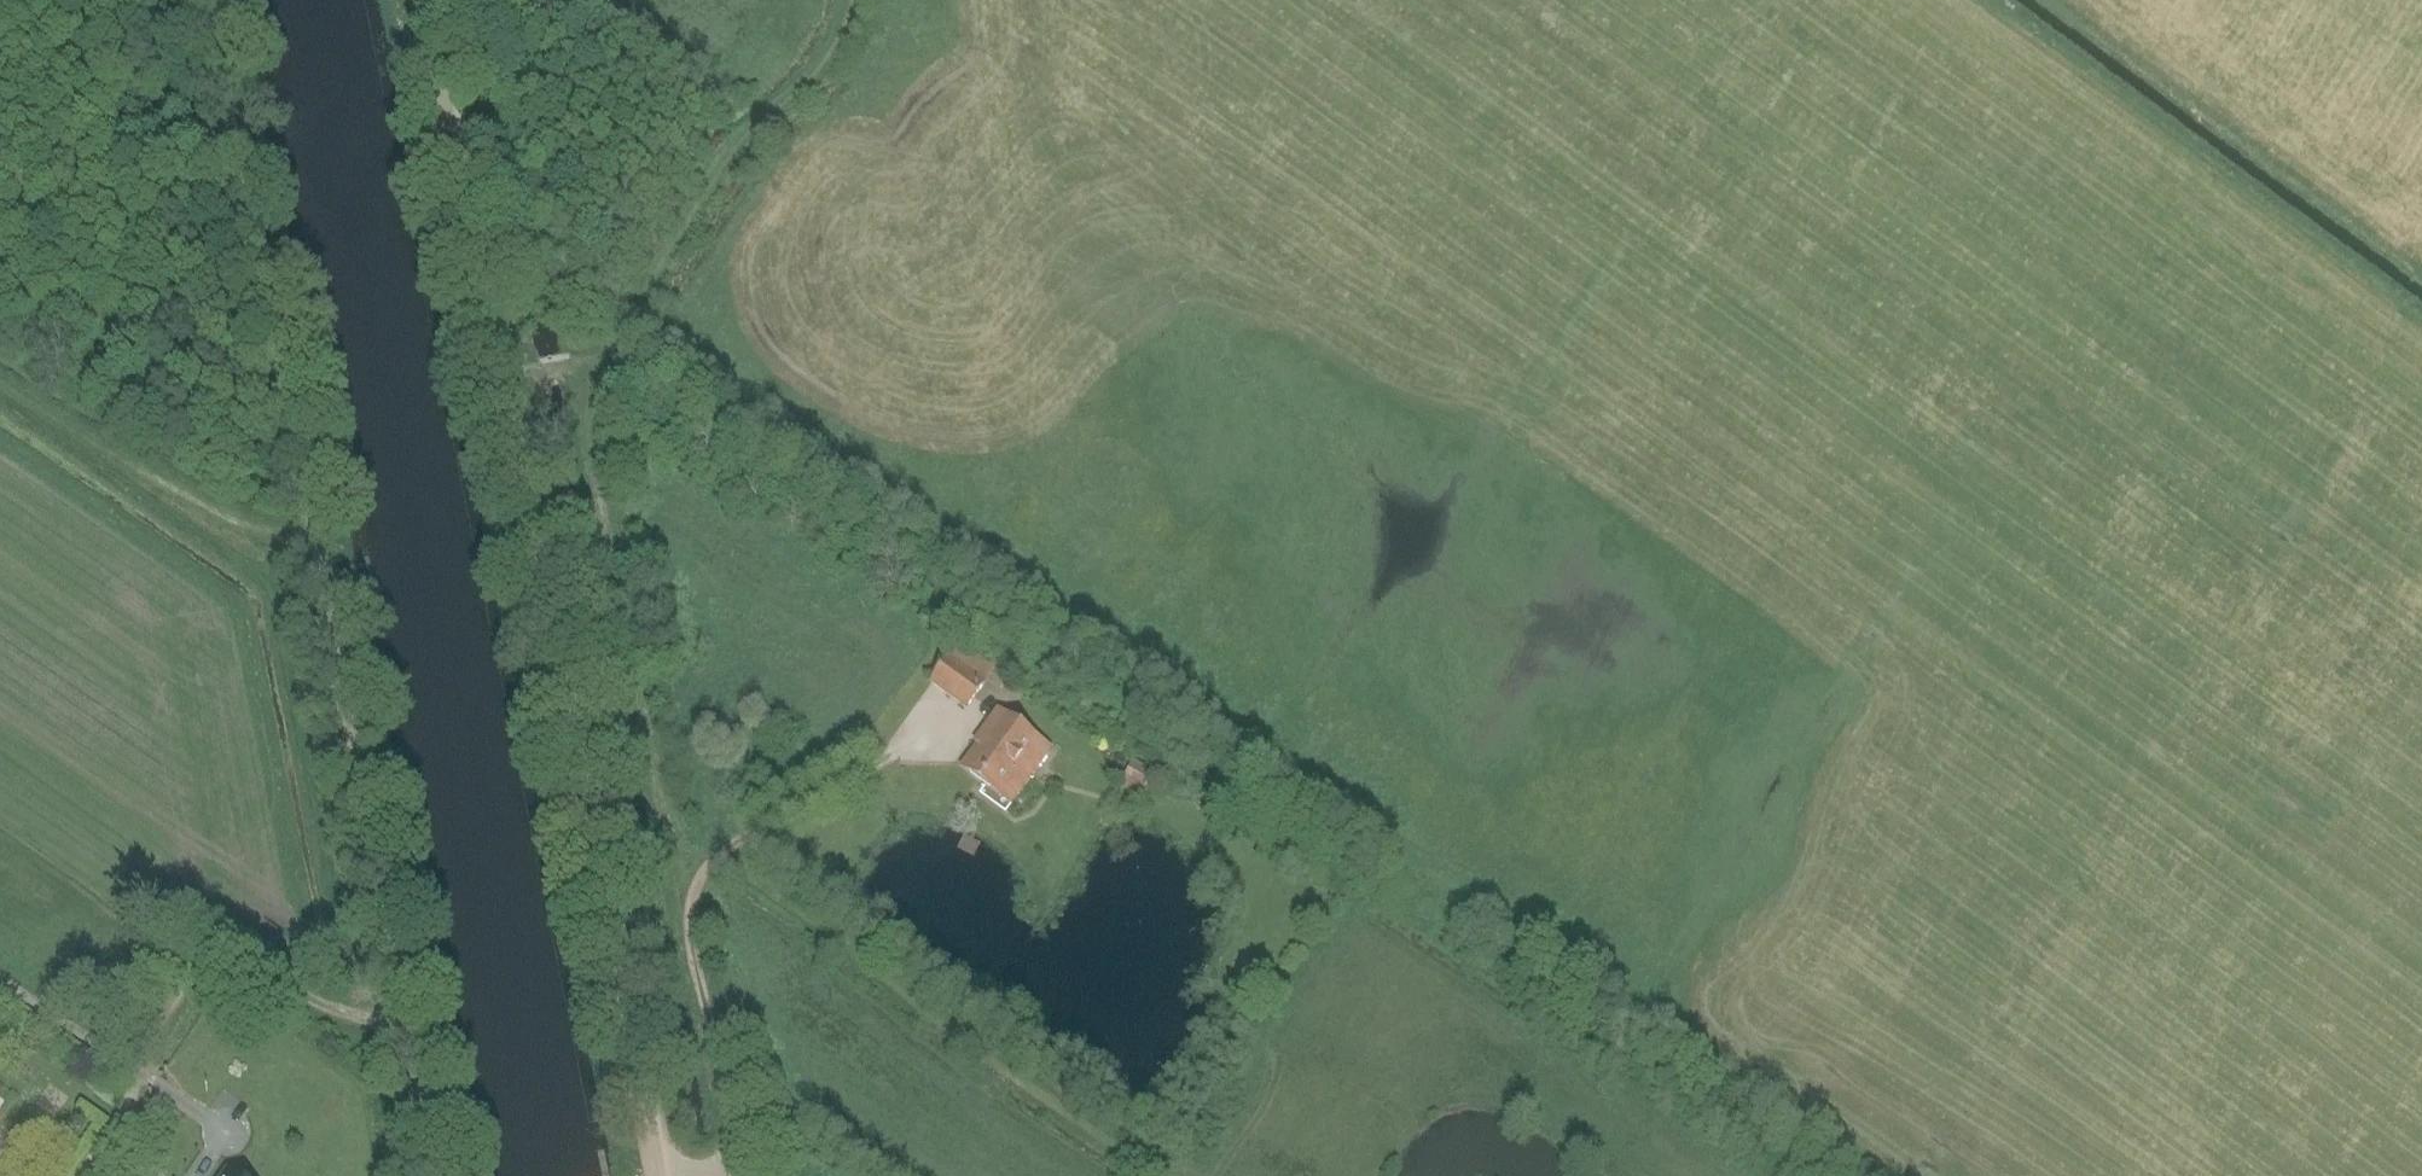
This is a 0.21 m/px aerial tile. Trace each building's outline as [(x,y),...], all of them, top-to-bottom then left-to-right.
[(994,670),(957,642),(927,683),(964,711),(994,670)] [(976,742),(979,745),(962,768),(1012,805),(1051,750),(998,712),(976,742)] [(1157,776),(1133,762),(1119,785),(1143,800),(1157,776)]
